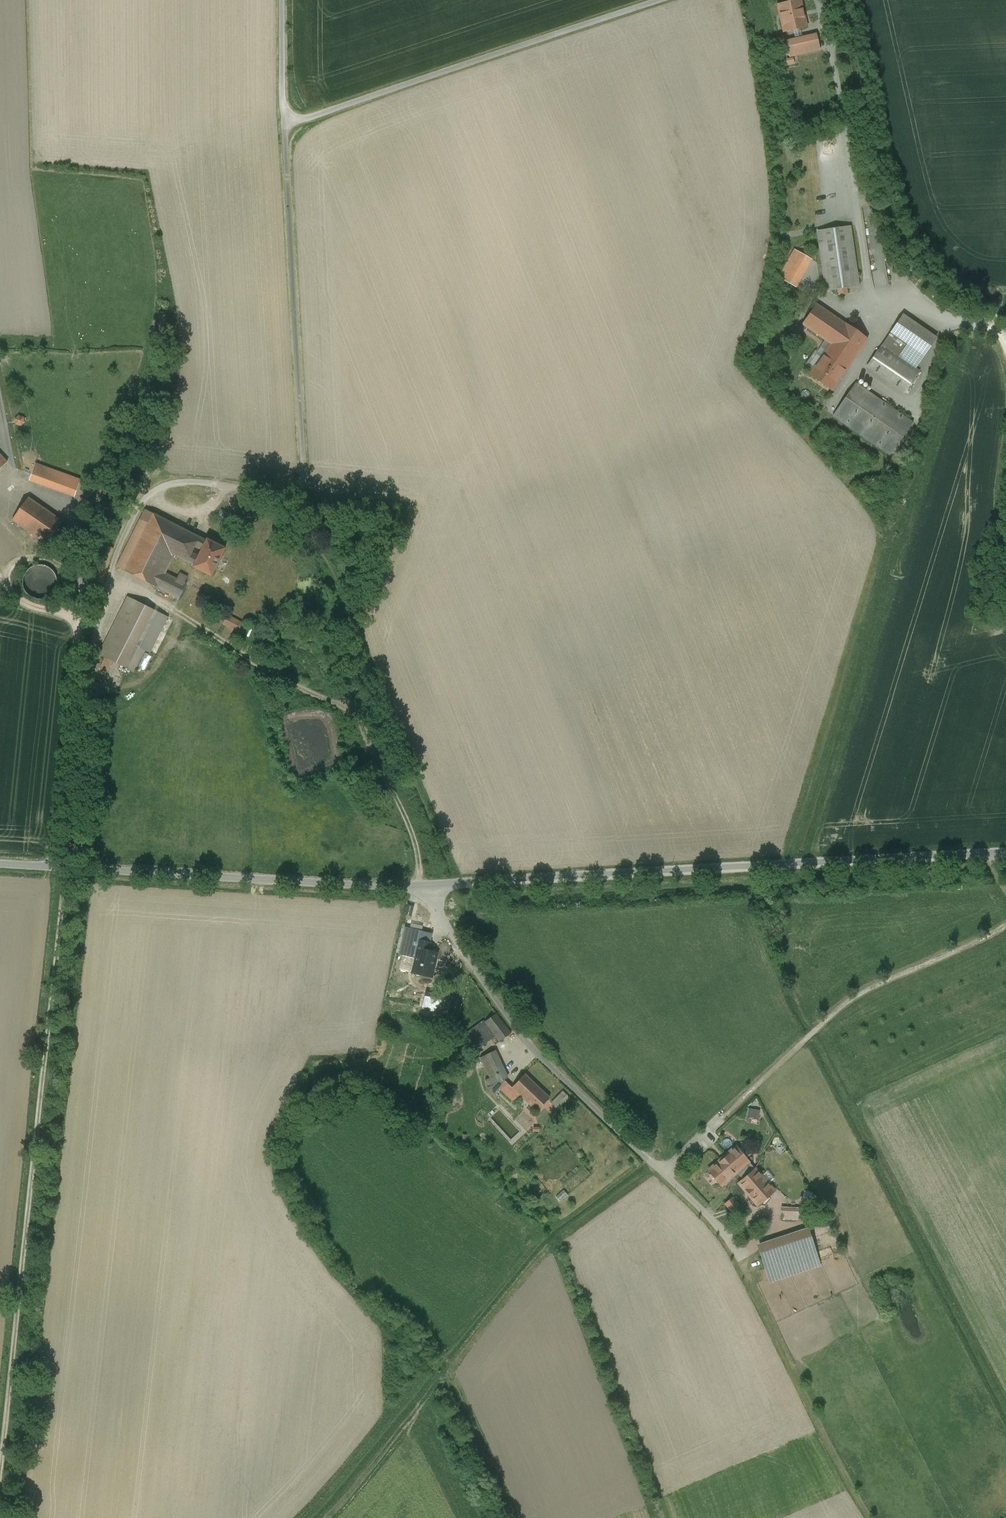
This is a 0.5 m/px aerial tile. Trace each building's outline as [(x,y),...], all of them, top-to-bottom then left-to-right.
[(799,0),(778,5),(784,31),(805,26),(799,0)] [(816,36),(787,43),(790,56),(819,50),(816,36)] [(791,57),(784,58),(786,65),(793,63),(791,57)] [(849,226),(817,231),(826,290),(858,286),(849,226)] [(811,259),(795,250),(779,278),(795,287),(811,259)] [(867,339),(816,304),(802,324),(825,340),(821,346),(826,349),(809,374),(832,390),(867,339)] [(902,315),(867,366),(905,392),(917,375),(916,375),(919,371),(915,368),(936,338),(902,315)] [(913,422),(855,383),(832,415),(890,455),(913,422)] [(24,417),(19,416),(15,419),(16,424),(21,426),(25,422),(24,417)] [(49,469),(35,464),(29,480),(44,485),(49,470),(49,469)] [(49,469),(49,470),(44,485),(79,497),(84,482),(49,469)] [(63,521),(28,497),(12,520),(47,544),(63,521)] [(163,518),(145,509),(116,566),(158,587),(179,597),(186,585),(184,584),(187,578),(179,574),(176,580),(164,574),(174,554),(192,563),(204,538),(163,518)] [(225,548),(204,538),(192,563),(190,568),(212,577),(215,569),(216,569),(222,556),(221,556),(225,548)] [(56,588),(57,581),(55,575),(52,569),(46,566),(39,565),(33,566),(27,570),(24,576),(23,582),(24,589),(28,594),(33,598),(40,599),(47,598),(52,594),(56,588)] [(155,610),(127,596),(98,654),(134,672),(145,650),(150,652),(168,617),(155,610)] [(242,623),(227,615),(223,623),(238,631),(242,623)] [(431,934),(406,928),(400,953),(415,957),(419,940),(429,942),(431,934)] [(429,942),(419,940),(415,957),(412,972),(431,976),(433,967),(436,954),(436,953),(427,951),(429,942)] [(496,1013),(484,1022),(494,1034),(499,1041),(496,1043),(496,1044),(511,1033),(496,1013)] [(484,1022),(468,1034),(478,1046),(494,1034),(484,1022)] [(494,1050),(480,1057),(484,1066),(498,1059),(494,1050)] [(498,1059),(484,1066),(490,1078),(493,1085),(504,1079),(507,1078),(498,1059)] [(549,1097),(525,1074),(512,1087),(519,1094),(536,1111),(549,1097)] [(512,1087),(504,1079),(493,1085),(490,1078),(485,1080),(487,1087),(494,1094),(499,1088),(513,1101),(519,1094),(512,1087)] [(563,1091),(555,1100),(562,1107),(570,1098),(563,1091)] [(745,1115),(757,1118),(759,1110),(747,1107),(745,1115)] [(777,1189),(735,1145),(708,1171),(722,1186),(737,1172),(743,1178),(737,1183),(758,1206),(777,1189)] [(732,1196),(724,1203),(734,1214),(742,1208),(732,1196)] [(780,1210),(780,1219),(798,1220),(798,1211),(780,1210)] [(808,1228),(757,1244),(770,1283),(820,1266),(808,1228)]
